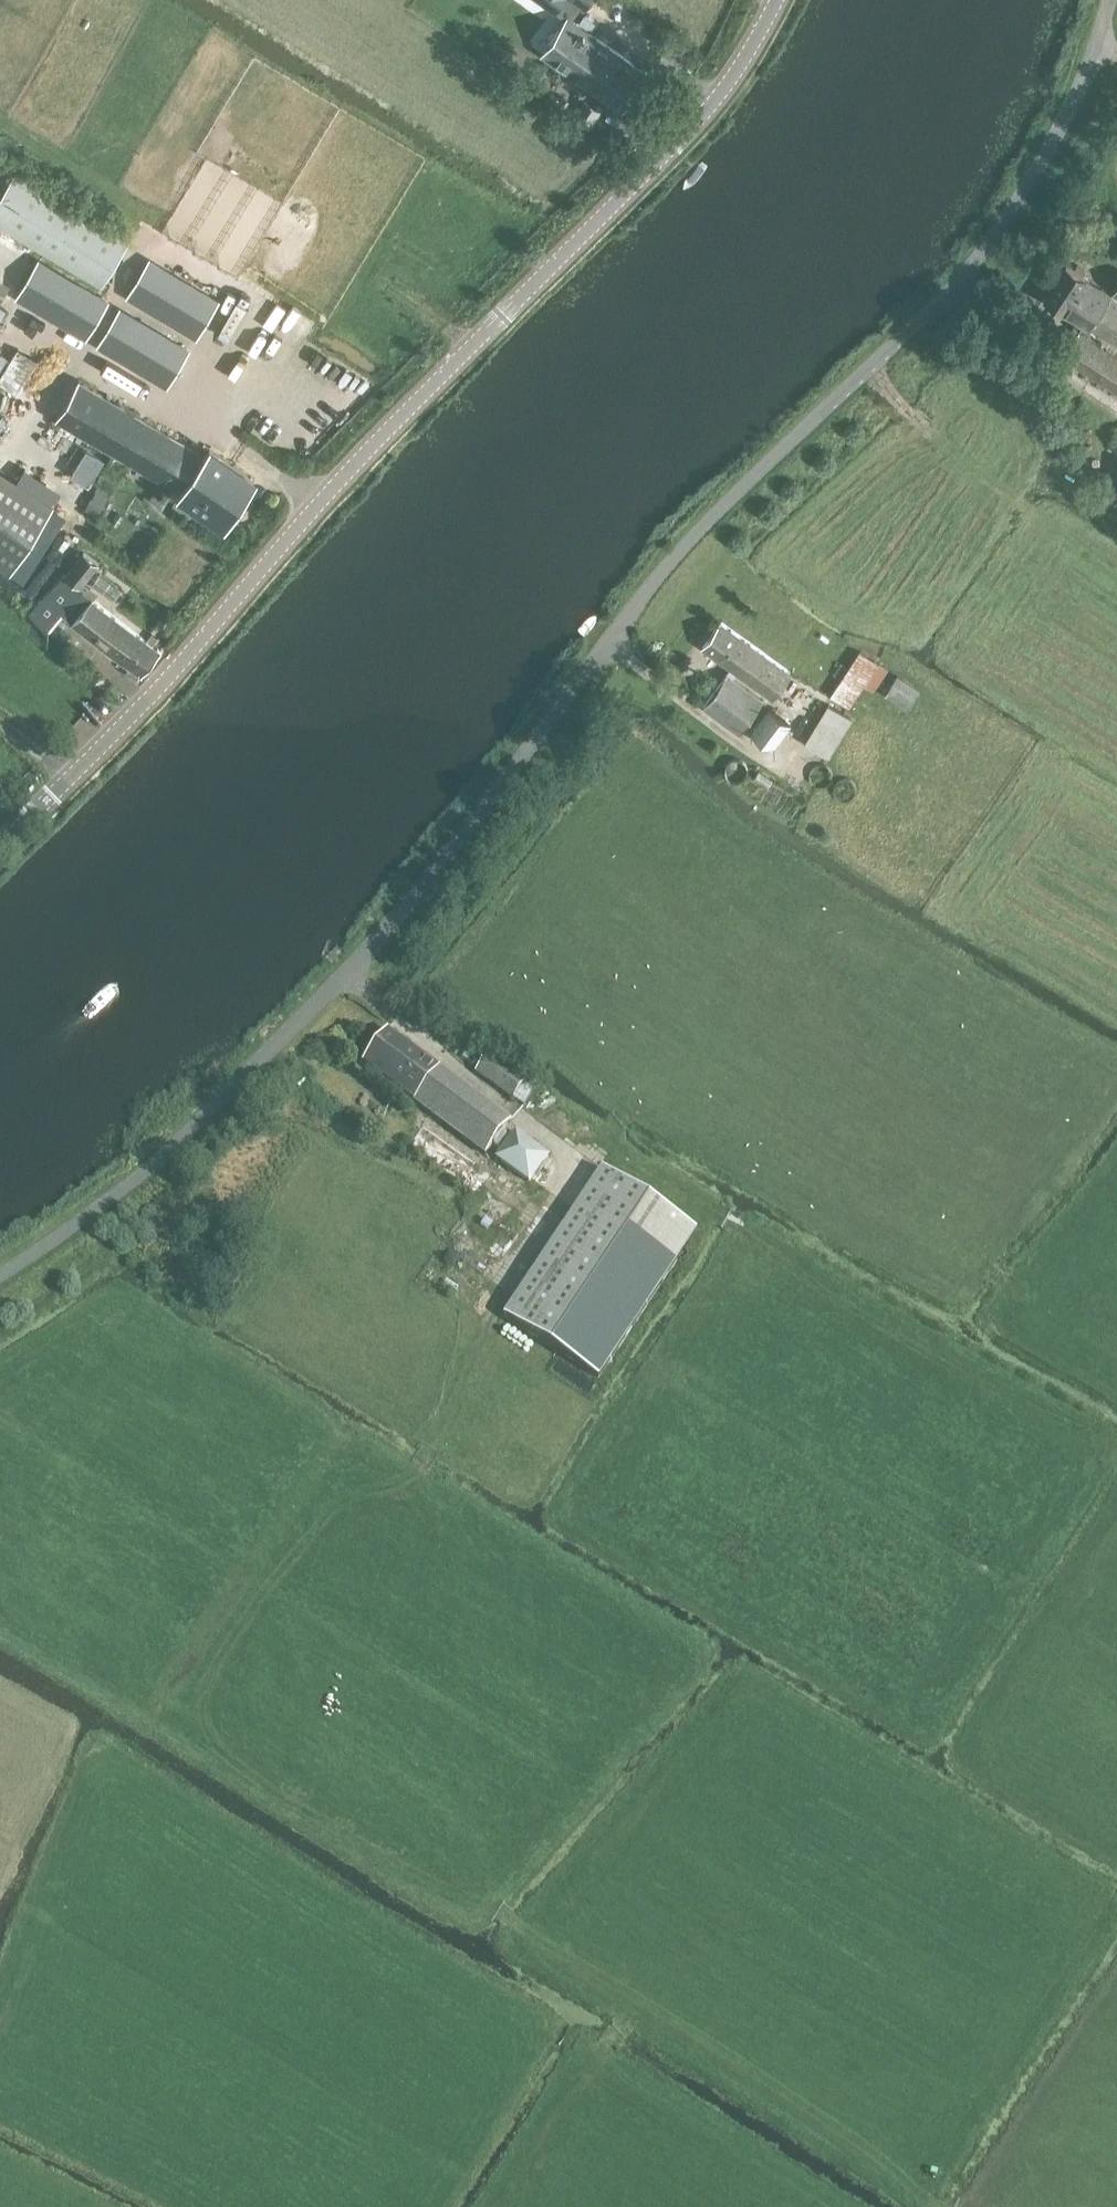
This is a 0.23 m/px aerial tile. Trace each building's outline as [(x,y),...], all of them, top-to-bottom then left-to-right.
[(621,108),(648,71),(571,18),(544,54),(621,108)] [(589,124),(599,111),(584,99),(574,114),(589,124)] [(114,286),(134,252),(0,172),(0,218),(114,286)] [(5,256),(9,250),(23,259),(32,244),(0,225),(0,253),(5,256)] [(85,336),(110,296),(39,253),(14,293),(85,336)] [(153,255),(128,295),(195,336),(220,295),(153,255)] [(1111,291),(1065,263),(1043,297),(1083,322),(1061,356),(1116,392),(1116,353),(1088,335),(1092,328),(1116,344),(1116,282),(1111,291)] [(0,275),(0,299),(1,299),(11,282),(0,275)] [(191,345),(120,302),(95,343),(165,386),(191,345)] [(179,492),(208,449),(201,445),(198,449),(80,379),(56,418),(114,453),(109,461),(118,467),(123,458),(178,491),(179,492)] [(208,449),(179,492),(225,524),(256,478),(209,447),(208,449)] [(11,571),(55,503),(0,467),(0,564),(11,571)] [(88,634),(106,609),(92,598),(79,587),(98,564),(84,552),(65,574),(28,612),(47,632),(60,613),(71,622),(72,622),(88,634)] [(130,627),(106,609),(88,634),(112,653),(130,627)] [(772,698),(791,672),(720,622),(702,647),(772,698)] [(127,665),(146,640),(130,627),(112,653),(127,665)] [(161,652),(146,640),(127,665),(130,667),(125,672),(135,681),(140,675),(141,676),(161,652)] [(763,699),(727,673),(703,706),(738,733),(763,699)] [(772,748),(790,723),(768,707),(750,731),(772,748)] [(441,1068),(440,1069),(389,1031),(364,1063),(416,1102),(415,1103),(486,1157),(513,1122),(441,1068)] [(520,1091),(525,1083),(486,1057),(474,1073),(513,1100),(520,1091)] [(478,1165),(422,1127),(409,1145),(464,1186),(464,1185),(478,1195),(493,1174),(478,1165)] [(529,1185),(550,1157),(515,1132),(495,1159),(529,1185)] [(625,1143),(524,1289),(615,1352),(716,1206),(625,1143)] [(499,1255),(489,1273),(509,1284),(519,1266),(499,1255)]
